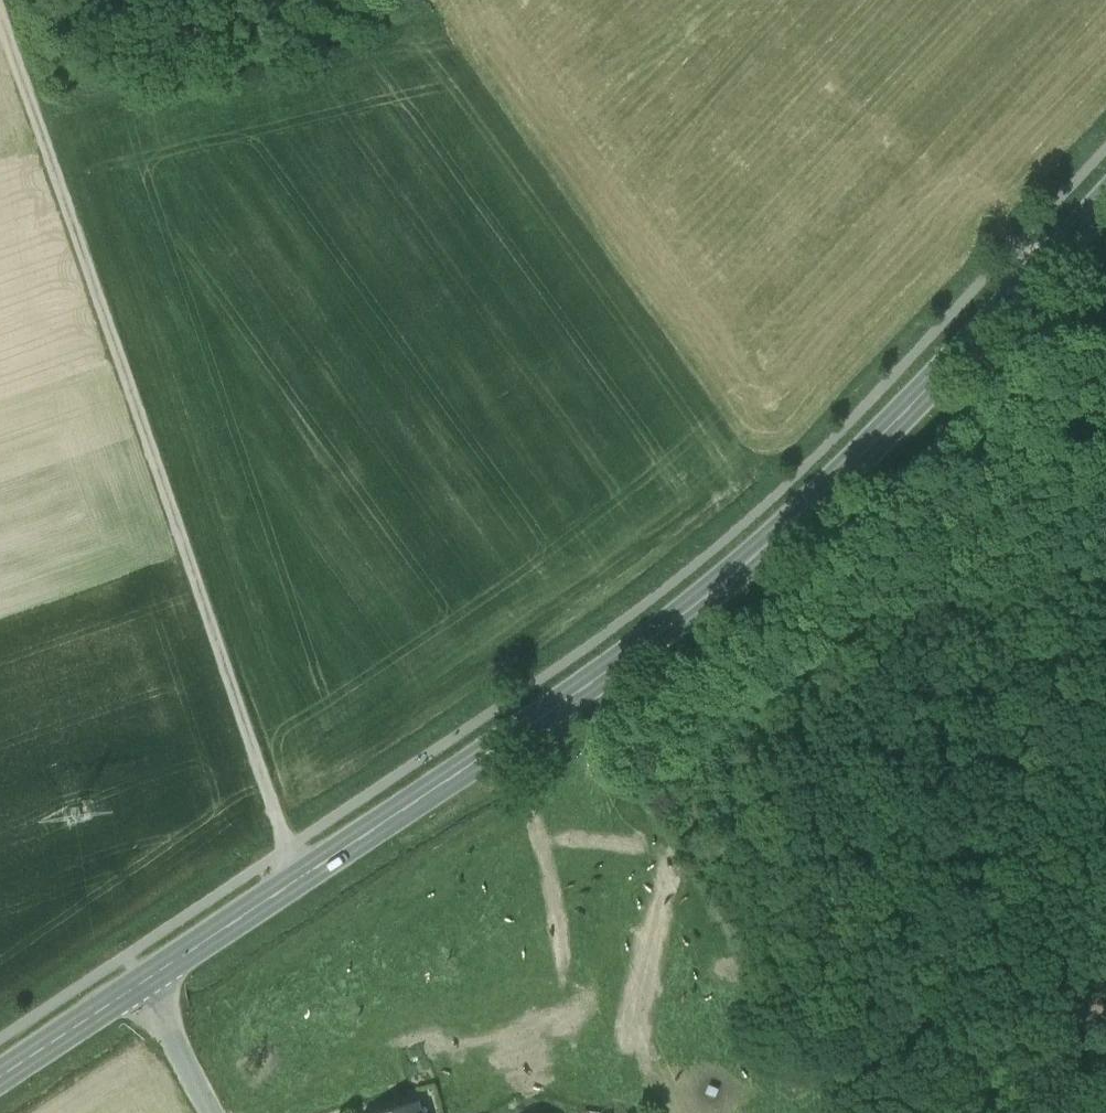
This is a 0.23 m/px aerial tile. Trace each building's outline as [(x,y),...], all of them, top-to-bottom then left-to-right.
[(376,1112),(421,1112),(417,1101),(376,1112)]
